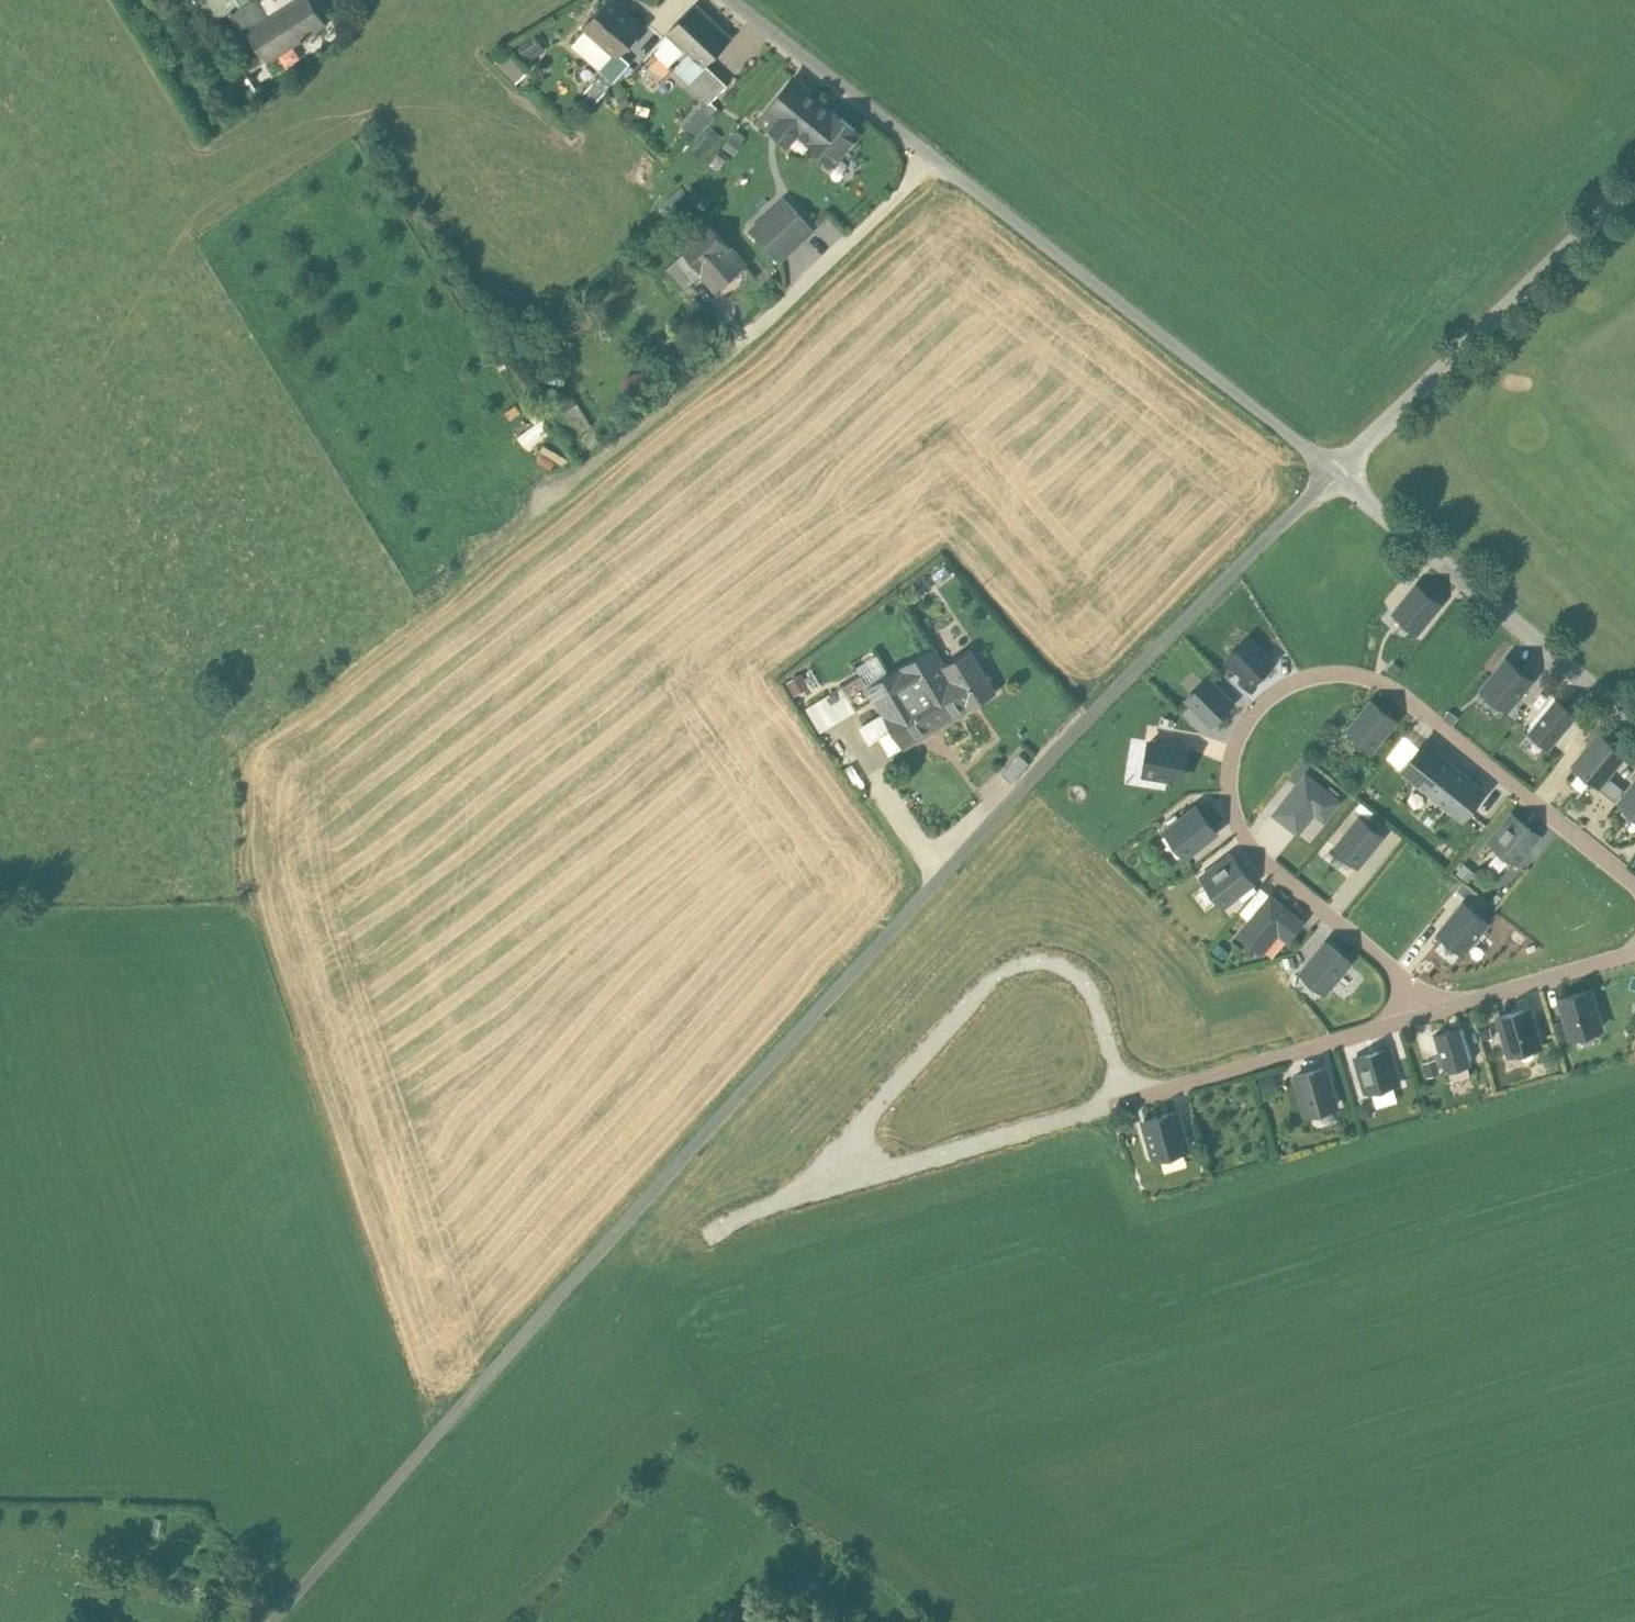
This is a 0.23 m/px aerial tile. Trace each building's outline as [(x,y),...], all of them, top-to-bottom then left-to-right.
[(211,22),(223,15),(215,0),(198,0),(211,22)] [(229,11),(246,0),(215,0),(223,15),(229,11)] [(270,16),(260,0),(246,0),(229,11),(244,34),(249,31),(271,17),(270,16)] [(249,31),(267,60),(326,23),(312,0),(294,0),(270,16),(271,17),(249,31)] [(270,16),(294,0),(260,0),(270,16)] [(615,0),(607,0),(585,26),(586,27),(612,49),(618,55),(644,25),(615,0)] [(720,28),(695,5),(670,30),(688,47),(694,53),(720,28)] [(612,49),(586,27),(571,44),(597,66),(612,49)] [(720,28),(694,53),(688,47),(671,64),(687,80),(704,63),(730,38),(720,28)] [(533,29),(514,40),(525,59),(545,48),(533,29)] [(653,47),(671,64),(688,47),(670,30),(653,47)] [(249,31),(244,34),(225,46),(244,75),(267,60),(249,31)] [(519,76),(526,67),(508,50),(500,58),(519,76)] [(611,62),(596,80),(607,89),(622,72),(611,62)] [(704,63),(687,80),(707,99),(712,103),(729,87),(704,63)] [(793,77),(770,106),(760,118),(788,141),(797,129),(808,140),(809,139),(835,162),(859,131),(793,77)] [(595,104),(607,89),(596,80),(583,94),(595,104)] [(710,114),(716,107),(712,103),(707,99),(681,126),(692,137),(712,115),(710,114)] [(784,198),(751,229),(780,259),(813,228),(784,198)] [(745,264),(710,223),(682,247),(685,250),(677,256),(696,278),(704,272),(717,287),(745,264)] [(677,256),(666,267),(684,288),(696,278),(677,256)] [(519,433),(527,446),(553,428),(544,415),(519,433)] [(932,573),(939,584),(953,575),(946,564),(932,573)] [(933,585),(925,574),(913,582),(921,594),(933,585)] [(1419,578),(1393,608),(1419,631),(1445,601),(1419,578)] [(1251,631),(1225,656),(1253,684),(1279,659),(1251,631)] [(887,675),(868,687),(874,698),(878,703),(892,695),(898,705),(949,673),(944,665),(945,664),(934,647),(887,675)] [(949,673),(898,705),(892,695),(878,703),(884,713),(892,727),(879,735),(890,754),(904,746),(904,747),(969,707),(996,690),(971,649),(945,664),(944,665),(949,673)] [(1480,683),(1510,708),(1537,676),(1508,651),(1480,683)] [(868,687),(887,675),(875,656),(857,667),(861,675),(868,687)] [(795,693),(810,684),(803,672),(788,680),(795,693)] [(868,687),(861,675),(850,682),(857,694),(868,687)] [(1209,676),(1187,697),(1212,723),(1235,702),(1209,676)] [(850,682),(820,700),(833,722),(863,704),(857,694),(850,682)] [(868,687),(857,694),(863,704),(874,698),(868,687)] [(1578,715),(1554,695),(1527,727),(1552,747),(1578,715)] [(1396,719),(1372,699),(1349,728),(1373,748),(1396,719)] [(818,731),(833,722),(820,700),(805,708),(818,731)] [(867,742),(879,735),(892,727),(884,713),(859,727),(867,742)] [(1624,753),(1599,733),(1575,762),(1600,783),(1624,753)] [(1403,768),(1419,748),(1404,736),(1388,756),(1403,768)] [(1144,776),(1188,777),(1189,740),(1145,739),(1144,776)] [(1454,766),(1424,741),(1419,748),(1403,768),(1433,792),(1454,766)] [(838,755),(858,788),(866,784),(847,750),(838,755)] [(1020,753),(1002,772),(1012,781),(1030,762),(1020,753)] [(1454,766),(1433,792),(1463,817),(1470,809),(1470,808),(1485,790),(1454,766)] [(1339,800),(1306,774),(1275,812),(1298,831),(1316,810),(1325,817),(1339,800)] [(1620,800),(1634,812),(1634,782),(1620,800)] [(1217,831),(1197,805),(1167,829),(1187,854),(1217,831)] [(1512,813),(1490,840),(1518,862),(1540,835),(1512,813)] [(1382,835),(1360,817),(1337,846),(1359,864),(1382,835)] [(1227,861),(1218,868),(1216,865),(1202,876),(1223,903),(1253,881),(1234,856),(1228,861),(1227,861)] [(1241,909),(1252,917),(1271,894),(1261,886),(1241,909)] [(1239,932),(1262,951),(1279,930),(1289,938),(1303,921),(1271,894),(1252,917),(1239,932)] [(1466,896),(1437,927),(1464,952),(1493,920),(1466,896)] [(1350,960),(1327,941),(1302,970),(1326,990),(1350,960)] [(1591,988),(1560,998),(1571,1035),(1602,1026),(1591,988)] [(1530,1006),(1499,1016),(1510,1052),(1541,1043),(1530,1006)] [(1464,1026),(1433,1035),(1443,1068),(1473,1059),(1464,1026)] [(1390,1047),(1356,1057),(1365,1091),(1399,1081),(1390,1047)] [(1438,1056),(1424,1059),(1427,1074),(1441,1070),(1438,1056)] [(1326,1066),(1295,1075),(1306,1113),(1337,1103),(1326,1066)] [(1187,1147),(1176,1109),(1145,1119),(1156,1156),(1187,1147)]
